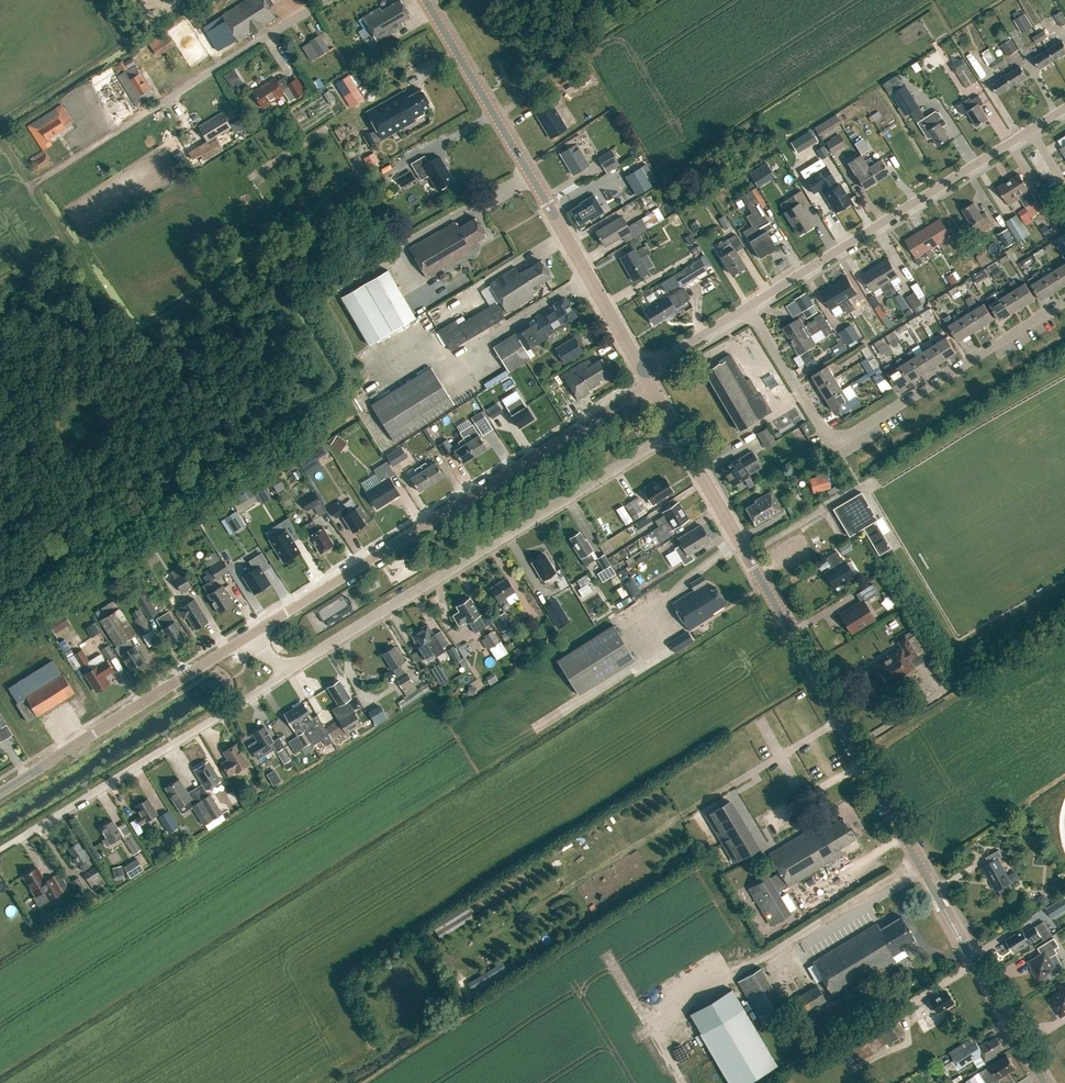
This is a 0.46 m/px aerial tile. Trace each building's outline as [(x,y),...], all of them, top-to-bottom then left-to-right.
[(203,27),(218,50),(236,38),(238,41),(275,17),(268,7),(278,0),(244,0),(203,27)] [(401,0),(398,0),(381,10),(379,7),(362,17),(372,33),(369,35),(372,40),(375,38),(376,40),(403,25),(401,21),(410,16),(401,0)] [(1064,24),(1064,19),(1061,13),(1056,16),(1062,26),(1064,24)] [(1021,33),(1028,29),(1032,27),(1025,14),(1014,21),(1021,33)] [(1038,34),(1042,40),(1048,36),(1044,30),(1038,34)] [(152,44),(160,55),(177,43),(169,32),(152,44)] [(388,44),(395,40),(391,34),(385,38),(378,42),(381,47),(388,43),(388,44)] [(1036,43),(1042,40),(1038,34),(1033,37),(1036,43)] [(319,35),(309,41),(310,42),(319,56),(328,50),(319,35)] [(1008,55),(1018,49),(1011,38),(1001,44),(1008,55)] [(1054,60),(1064,53),(1064,45),(1062,40),(1048,49),(1054,60)] [(311,60),(319,56),(310,42),(302,46),(311,60)] [(990,64),(998,58),(991,47),(983,53),(990,64)] [(1040,69),(1054,60),(1048,49),(1033,58),(1040,69)] [(975,51),(969,55),(982,77),(988,74),(975,51)] [(1002,56),(997,60),(1000,66),(1006,62),(1002,56)] [(995,69),(1000,66),(997,60),(991,63),(995,69)] [(966,87),(977,80),(967,65),(957,72),(966,87)] [(1006,75),(1013,86),(1027,77),(1020,66),(1006,75)] [(147,93),(152,90),(140,67),(121,77),(136,107),(151,100),(147,93)] [(236,77),(232,71),(224,76),(228,82),(236,77)] [(889,95),(892,93),(904,86),(897,75),(883,84),(889,95)] [(998,94),(1013,86),(1006,75),(992,84),(998,94)] [(285,76),(277,81),(274,76),(251,91),(262,107),(285,93),(289,101),(304,92),(295,78),(289,82),(285,76)] [(351,107),(363,99),(348,76),(336,84),(351,107)] [(892,93),(906,115),(919,107),(905,85),(904,86),(892,93)] [(366,111),(376,129),(381,139),(415,120),(413,118),(423,112),(421,110),(431,105),(421,88),(407,96),(404,90),(366,111)] [(551,137),(566,129),(552,105),(559,101),(555,94),(537,104),(541,111),(537,113),(551,137)] [(984,103),(979,95),(971,100),(970,97),(957,105),(962,114),(967,111),(976,126),(988,119),(980,106),(984,103)] [(48,139),(66,128),(65,126),(72,121),(61,104),(27,126),(37,143),(47,137),(48,139)] [(932,139),(933,138),(938,145),(949,138),(942,127),(947,123),(940,112),(936,111),(918,122),(929,139),(932,139)] [(207,141),(230,127),(221,112),(198,126),(207,141)] [(820,136),(841,123),(836,114),(814,128),(820,136)] [(369,132),(375,142),(381,139),(376,129),(369,132)] [(797,153),(818,140),(811,129),(790,141),(797,153)] [(369,146),(375,142),(369,132),(363,136),(369,146)] [(838,150),(846,145),(839,133),(830,139),(831,140),(838,150)] [(573,174),(589,165),(578,145),(583,142),(579,134),(567,141),(570,147),(560,153),(573,174)] [(861,154),(869,149),(863,138),(854,143),(861,154)] [(194,164),(212,153),(206,144),(188,155),(194,164)] [(823,145),(816,150),(822,160),(829,155),(823,145)] [(603,167),(616,159),(611,150),(598,158),(603,167)] [(376,152),(365,156),(369,166),(380,162),(376,152)] [(37,169),(51,160),(46,153),(33,162),(37,169)] [(428,161),(424,155),(410,163),(420,179),(428,175),(437,190),(453,180),(439,155),(428,161)] [(866,163),(865,163),(861,155),(848,162),(853,170),(857,176),(864,188),(876,180),(866,163)] [(620,165),(616,159),(603,167),(607,173),(620,165)] [(866,163),(876,180),(889,173),(881,159),(874,164),(871,160),(866,163)] [(766,163),(749,173),(758,187),(774,177),(766,163)] [(641,167),(649,182),(655,179),(646,164),(641,167)] [(641,167),(625,176),(636,195),(652,186),(649,182),(641,167)] [(836,186),(832,181),(834,180),(825,167),(805,180),(813,193),(822,187),(825,193),(824,194),(835,211),(850,202),(839,184),(836,186)] [(390,180),(394,186),(400,182),(402,186),(415,178),(410,169),(399,176),(399,175),(390,180)] [(1020,198),(1026,208),(1027,209),(1038,202),(1020,173),(1009,180),(1020,198)] [(1010,205),(1020,198),(1009,180),(998,187),(1010,205)] [(1042,192),(1054,211),(1049,214),(1057,227),(1064,223),(1064,222),(1064,219),(1059,208),(1047,189),(1042,192)] [(760,211),(759,209),(762,207),(751,190),(741,196),(751,213),(746,216),(752,226),(743,231),(759,258),(767,253),(767,254),(777,248),(766,230),(771,227),(761,210),(760,211)] [(798,235),(812,226),(802,209),(809,204),(801,190),(787,199),(792,207),(784,212),(798,235)] [(597,201),(595,197),(588,201),(587,199),(583,202),(583,203),(581,205),(581,206),(571,211),(575,217),(574,217),(579,225),(589,219),(590,221),(604,213),(600,206),(603,205),(600,200),(597,201)] [(639,207),(644,205),(640,198),(635,201),(639,207)] [(982,215),(974,202),(963,210),(972,225),(973,225),(976,231),(992,221),(986,212),(982,215)] [(1024,220),(1031,215),(1027,209),(1026,208),(1019,212),(1024,220)] [(652,211),(639,219),(645,230),(659,222),(652,211)] [(724,229),(731,225),(724,214),(717,218),(724,229)] [(1018,241),(1029,235),(1017,214),(1006,220),(1018,241)] [(486,235),(475,216),(458,226),(455,221),(409,247),(426,277),(469,252),(467,249),(479,242),(477,240),(486,235)] [(621,216),(596,231),(605,246),(629,232),(632,237),(645,230),(639,219),(626,226),(621,216)] [(929,226),(940,243),(948,238),(952,244),(957,241),(953,234),(951,235),(940,218),(929,226)] [(673,222),(665,226),(678,251),(686,246),(673,222)] [(1042,233),(1049,229),(1045,224),(1039,228),(1042,233)] [(931,249),(940,243),(929,226),(918,232),(928,250),(926,251),(930,257),(935,254),(931,249)] [(1044,233),(1047,238),(1055,233),(1052,228),(1044,233)] [(998,235),(1006,247),(1015,242),(1007,229),(998,235)] [(920,255),(926,251),(928,250),(918,232),(906,240),(916,257),(914,258),(918,264),(923,261),(920,255)] [(690,234),(685,238),(689,245),(695,242),(690,234)] [(732,274),(744,267),(733,249),(741,244),(735,234),(717,246),(722,255),(720,256),(732,274)] [(504,236),(497,239),(501,247),(508,243),(504,236)] [(1048,251),(1057,246),(1054,241),(1046,246),(1048,251)] [(634,248),(619,256),(633,280),(648,272),(640,258),(649,253),(645,245),(635,250),(634,248)] [(694,255),(702,250),(699,245),(691,250),(694,255)] [(1037,258),(1045,253),(1042,248),(1034,253),(1037,258)] [(1002,264),(1010,259),(1008,254),(1000,259),(1002,264)] [(1025,265),(1033,260),(1031,255),(1022,260),(1025,265)] [(875,266),(892,294),(897,291),(891,280),(899,275),(889,258),(875,266)] [(709,270),(702,259),(674,275),(681,286),(709,270)] [(551,276),(540,260),(519,273),(516,267),(489,283),(507,312),(533,295),(532,293),(540,287),(538,284),(551,276)] [(991,271),(999,266),(996,261),(988,266),(991,271)] [(1055,269),(1064,285),(1064,263),(1055,269)] [(887,297),(892,294),(875,266),(862,275),(872,292),(881,286),(887,297)] [(978,282),(989,276),(985,268),(973,275),(978,282)] [(1064,285),(1055,269),(1044,276),(1053,292),(1064,285)] [(371,344),(417,316),(390,270),(343,298),(371,344)] [(1042,299),(1053,292),(1044,276),(1040,270),(1033,274),(1034,276),(1029,279),(1032,284),(1042,299)] [(948,279),(952,285),(959,280),(955,274),(948,279)] [(674,275),(660,283),(666,292),(679,284),(674,275)] [(864,313),(861,309),(860,306),(856,309),(849,298),(858,293),(847,276),(834,284),(851,312),(855,319),(864,313)] [(1009,282),(1014,290),(1024,305),(1035,298),(1026,282),(1019,287),(1014,279),(1009,282)] [(922,281),(915,284),(920,297),(927,295),(922,281)] [(846,315),(851,312),(834,284),(820,293),(831,310),(839,304),(846,315)] [(952,295),(960,290),(957,286),(949,291),(952,295)] [(689,300),(682,288),(668,297),(667,296),(645,310),(654,324),(676,310),(675,308),(689,300)] [(1024,305),(1014,290),(1007,294),(1003,289),(999,291),(1002,297),(1012,313),(1024,305)] [(921,304),(922,303),(914,291),(906,297),(913,309),(921,304)] [(805,293),(796,298),(808,318),(817,312),(805,293)] [(940,302),(948,297),(946,293),(937,298),(940,302)] [(972,310),(982,326),(994,319),(984,303),(979,306),(972,295),(966,299),(972,310)] [(1012,313),(1002,297),(995,301),(991,295),(986,298),(1000,320),(1012,313)] [(515,332),(493,346),(508,371),(531,358),(530,357),(534,355),(529,347),(548,335),(547,334),(566,323),(565,321),(573,316),(573,318),(577,315),(572,308),(571,308),(564,297),(553,304),(554,305),(535,316),(538,321),(536,322),(529,326),(516,334),(515,332)] [(451,350),(506,317),(497,302),(460,324),(457,320),(439,330),(451,350)] [(881,304),(875,307),(879,315),(885,311),(881,304)] [(921,304),(913,309),(916,312),(924,308),(921,304)] [(924,318),(932,313),(929,309),(921,314),(924,318)] [(944,318),(949,325),(959,341),(971,333),(958,313),(956,310),(944,318)] [(982,326),(972,310),(966,314),(963,310),(958,313),(971,333),(982,326)] [(791,341),(826,319),(821,312),(814,317),(815,319),(805,326),(799,317),(783,328),(791,341)] [(912,326),(920,321),(917,316),(909,321),(912,326)] [(826,319),(791,341),(799,354),(816,344),(811,336),(821,329),(826,336),(833,331),(826,319)] [(900,333),(908,328),(906,323),(897,328),(900,333)] [(860,337),(853,326),(840,334),(847,345),(860,337)] [(896,336),(897,335),(894,330),(886,336),(888,340),(889,340),(896,336)] [(564,362),(583,351),(574,336),(555,347),(564,362)] [(896,336),(889,340),(893,346),(900,342),(896,336)] [(935,344),(945,360),(957,352),(947,336),(935,344)] [(885,342),(882,338),(874,343),(877,347),(885,342)] [(923,351),(933,367),(945,360),(935,344),(928,348),(923,340),(918,343),(923,351)] [(885,342),(877,347),(882,354),(889,350),(885,342)] [(839,355),(848,348),(845,343),(836,349),(839,355)] [(867,357),(872,354),(866,346),(862,349),(867,357)] [(923,351),(917,355),(914,350),(908,353),(912,358),(921,374),(933,367),(923,351)] [(810,360),(806,353),(801,356),(805,363),(810,360)] [(749,378),(745,380),(730,354),(718,361),(719,363),(704,372),(739,430),(754,422),(754,421),(759,419),(771,411),(760,393),(759,394),(749,378)] [(610,373),(601,357),(591,363),(586,367),(583,362),(582,361),(562,373),(563,374),(557,377),(560,382),(565,378),(578,399),(590,392),(589,389),(601,382),(599,380),(610,373)] [(874,369),(879,366),(874,358),(869,361),(874,369)] [(910,381),(921,374),(912,358),(900,366),(910,381)] [(819,387),(835,377),(828,365),(812,375),(819,387)] [(910,381),(900,366),(893,370),(890,365),(885,368),(898,389),(910,381)] [(394,441),(454,404),(431,366),(371,403),(394,441)] [(877,383),(881,380),(886,378),(881,370),(876,372),(877,374),(873,376),(877,383)] [(827,399),(842,389),(835,377),(819,387),(827,399)] [(842,389),(827,399),(834,410),(850,401),(842,389)] [(519,427),(534,418),(526,405),(520,396),(505,405),(511,414),(519,427)] [(491,419),(497,415),(493,409),(488,413),(491,419)] [(472,418),(477,426),(487,419),(482,411),(472,418)] [(807,436),(814,433),(807,421),(800,425),(807,436)] [(757,433),(766,448),(776,442),(766,427),(757,433)] [(464,438),(475,455),(487,448),(479,434),(476,430),(463,438),(464,438)] [(330,445),(337,450),(344,440),(336,435),(330,445)] [(462,463),(475,455),(464,438),(451,446),(447,439),(438,444),(446,457),(455,451),(462,463)] [(302,468),(327,452),(321,442),(296,458),(302,468)] [(392,466),(408,456),(401,446),(386,455),(392,466)] [(756,458),(752,451),(739,458),(738,458),(722,468),(732,485),(743,478),(748,475),(743,466),(756,458)] [(376,508),(399,494),(389,477),(394,473),(386,461),(373,469),(381,481),(366,490),(376,508)] [(420,466),(431,483),(444,475),(435,462),(428,466),(426,462),(420,466)] [(419,491),(431,483),(420,466),(415,469),(418,473),(410,478),(419,491)] [(273,485),(282,479),(276,470),(267,476),(273,485)] [(813,477),(815,492),(833,488),(830,474),(813,477)] [(748,475),(743,478),(749,488),(754,485),(748,475)] [(652,504),(666,495),(665,494),(672,489),(664,477),(643,491),(652,504)] [(262,483),(235,499),(238,505),(255,495),(258,498),(260,497),(263,503),(271,498),(262,483)] [(306,510),(320,502),(314,492),(300,500),(306,510)] [(755,524),(780,510),(770,492),(755,501),(756,502),(746,508),(755,524)] [(867,535),(879,528),(875,521),(877,519),(861,492),(833,509),(849,536),(863,528),(867,535)] [(638,496),(625,504),(632,516),(637,513),(645,508),(646,508),(638,496)] [(353,532),(365,524),(361,518),(366,516),(359,505),(355,508),(348,512),(340,499),(329,506),(336,517),(342,513),(353,532)] [(658,525),(683,510),(678,501),(662,511),(664,514),(655,520),(658,525)] [(647,512),(645,508),(637,513),(639,517),(647,512)] [(689,518),(683,510),(658,525),(652,529),(653,530),(657,537),(660,542),(672,535),(669,530),(673,528),(689,518)] [(236,512),(225,519),(232,530),(243,523),(236,512)] [(648,515),(635,523),(638,529),(651,520),(648,515)] [(319,530),(312,519),(303,524),(310,535),(306,538),(310,545),(314,542),(320,552),(333,544),(327,536),(328,535),(323,527),(319,530)] [(675,549),(665,555),(672,567),(682,561),(684,564),(694,558),(690,552),(710,540),(701,525),(678,538),(681,544),(674,548),(675,549)] [(879,528),(867,535),(879,555),(891,548),(879,528)] [(285,529),(270,539),(284,561),(299,552),(285,529)] [(584,539),(579,531),(570,537),(575,544),(573,545),(586,565),(594,559),(590,552),(593,550),(586,538),(584,539)] [(839,547),(843,554),(852,548),(848,541),(839,547)] [(843,562),(837,551),(826,557),(833,568),(825,573),(834,587),(853,575),(845,561),(843,562)] [(253,569),(242,576),(254,594),(271,584),(263,571),(270,567),(261,552),(248,561),(253,569)] [(555,579),(552,574),(556,571),(545,553),(531,561),(542,579),(543,579),(546,585),(555,579)] [(602,581),(616,573),(604,553),(598,557),(604,568),(598,572),(602,581)] [(217,576),(228,569),(222,559),(211,566),(217,576)] [(173,578),(183,572),(180,567),(170,573),(173,578)] [(182,592),(192,585),(183,572),(173,578),(182,592)] [(582,586),(591,580),(587,574),(579,580),(582,586)] [(712,589),(703,575),(689,583),(693,589),(672,603),(688,630),(713,614),(712,612),(726,603),(716,586),(712,589)] [(500,603),(505,599),(504,597),(514,591),(506,577),(490,587),(500,603)] [(216,589),(210,580),(203,585),(208,593),(207,594),(219,612),(234,603),(222,585),(216,589)] [(579,588),(574,580),(570,583),(575,591),(577,589),(582,597),(592,591),(587,583),(579,588)] [(874,618),(864,602),(878,593),(873,584),(856,594),(861,603),(857,605),(856,604),(849,608),(850,610),(841,615),(851,632),(874,618)] [(635,585),(628,590),(632,596),(639,592),(635,585)] [(149,618),(158,612),(144,589),(135,595),(149,618)] [(351,609),(344,596),(319,609),(326,623),(351,609)] [(616,604),(619,608),(631,600),(628,596),(616,604)] [(484,610),(480,613),(470,597),(456,606),(459,611),(453,615),(459,624),(465,620),(467,622),(468,621),(475,632),(491,622),(484,610)] [(116,646),(127,639),(136,634),(114,599),(94,612),(116,646)] [(208,621),(194,599),(181,607),(178,610),(183,619),(187,617),(195,629),(208,621)] [(558,605),(548,611),(558,628),(569,622),(558,605)] [(140,608),(132,613),(144,632),(151,627),(143,614),(144,613),(140,608)] [(172,644),(184,636),(175,622),(175,621),(169,611),(156,619),(163,629),(162,629),(166,637),(167,637),(172,644)] [(502,631),(512,625),(504,611),(494,618),(502,631)] [(63,615),(48,624),(54,634),(69,624),(63,615)] [(99,632),(94,623),(85,629),(90,638),(99,632)] [(419,629),(433,652),(435,656),(444,650),(442,647),(448,643),(440,630),(434,634),(433,634),(427,624),(419,629)] [(635,658),(614,625),(558,660),(579,693),(635,658)] [(435,656),(419,629),(419,628),(411,633),(415,640),(414,640),(426,661),(435,656)] [(149,645),(158,642),(154,630),(145,633),(149,645)] [(499,641),(492,630),(484,635),(491,646),(489,647),(497,659),(508,652),(500,640),(499,641)] [(672,635),(674,648),(695,644),(693,632),(672,635)] [(929,657),(914,634),(907,638),(906,637),(898,642),(902,647),(888,656),(889,658),(877,666),(888,684),(916,667),(915,666),(929,657)] [(116,646),(113,648),(118,655),(121,654),(131,669),(143,661),(133,645),(130,640),(128,641),(127,639),(116,646)] [(114,655),(108,644),(102,648),(108,658),(114,655)] [(404,671),(399,664),(404,661),(394,645),(382,653),(392,669),(392,668),(397,676),(404,671)] [(456,663),(462,659),(454,646),(448,649),(456,663)] [(81,666),(81,665),(86,662),(89,660),(82,648),(73,654),(81,666)] [(422,659),(417,651),(411,655),(416,663),(422,659)] [(86,662),(81,665),(86,673),(85,673),(96,691),(109,683),(105,675),(113,670),(106,659),(105,660),(100,653),(89,660),(86,662)] [(74,670),(81,666),(73,654),(67,657),(74,670)] [(62,674),(54,661),(9,688),(18,703),(17,703),(29,722),(75,692),(63,674),(62,674)] [(435,667),(431,669),(441,684),(448,679),(439,664),(435,667)] [(402,688),(413,681),(408,674),(397,680),(402,688)] [(346,732),(360,724),(346,700),(350,698),(339,680),(327,687),(338,704),(331,708),(346,732)] [(402,688),(407,696),(418,689),(413,681),(402,688)] [(311,742),(310,742),(312,745),(322,739),(321,736),(327,732),(320,720),(315,723),(312,718),(302,702),(293,707),(308,731),(306,733),(311,742)] [(374,715),(387,709),(385,704),(372,710),(374,715)] [(310,742),(311,742),(306,733),(308,731),(293,707),(284,713),(298,735),(288,741),(295,752),(310,742)] [(379,723),(391,718),(388,710),(375,715),(379,723)] [(332,736),(343,729),(337,720),(326,727),(332,736)] [(256,756),(264,751),(262,748),(274,741),(264,725),(252,733),(258,741),(250,746),(256,756)] [(242,750),(237,743),(223,751),(228,759),(222,763),(229,774),(235,771),(236,771),(249,763),(245,756),(246,756),(243,750),(242,750)] [(284,763),(291,759),(283,747),(276,751),(284,763)] [(206,789),(220,780),(208,761),(194,770),(206,789)] [(274,785),(281,780),(274,769),(267,773),(274,785)] [(177,807),(192,798),(179,779),(165,787),(177,807)] [(201,800),(212,819),(213,819),(222,813),(210,794),(201,800)] [(145,821),(157,814),(148,798),(135,805),(141,814),(135,818),(136,819),(139,824),(145,820),(145,821)] [(205,824),(212,819),(201,800),(192,805),(204,824),(205,824)] [(741,820),(734,809),(729,801),(707,814),(735,861),(758,848),(746,828),(742,820),(741,820)] [(222,813),(213,819),(217,825),(226,819),(222,813)] [(856,837),(843,817),(830,825),(828,822),(816,829),(814,826),(769,853),(781,872),(769,879),(768,877),(750,887),(774,925),(791,915),(777,891),(788,884),(789,886),(844,852),(840,846),(856,837)] [(106,845),(122,835),(112,819),(100,827),(107,837),(103,840),(106,845)] [(139,824),(136,819),(131,822),(138,834),(143,831),(139,824)] [(209,830),(217,825),(213,819),(205,824),(209,830)] [(175,822),(166,828),(169,834),(178,828),(175,822)] [(133,854),(141,849),(132,835),(124,840),(133,854)] [(82,849),(78,842),(69,847),(75,857),(73,857),(78,865),(79,864),(83,871),(90,866),(86,859),(89,857),(84,848),(82,849)] [(986,856),(989,862),(983,866),(996,890),(998,889),(1002,896),(1014,889),(1010,882),(1012,881),(998,858),(1003,855),(999,849),(986,856)] [(130,876),(143,868),(140,863),(127,871),(130,876)] [(89,881),(100,874),(95,866),(84,874),(89,881)] [(37,867),(23,875),(35,895),(33,896),(39,905),(49,899),(62,891),(53,876),(45,880),(37,867)] [(123,875),(122,867),(113,869),(114,877),(123,875)] [(100,874),(89,881),(94,890),(105,882),(100,874)] [(79,894),(87,889),(78,876),(71,881),(79,894)] [(1036,898),(1041,904),(1047,899),(1044,894),(1040,894),(1036,898)] [(1058,901),(1047,908),(1053,918),(1064,910),(1058,901)] [(432,926),(440,938),(474,917),(466,905),(432,926)] [(915,937),(902,915),(880,928),(877,922),(812,961),(833,995),(895,958),(893,955),(904,948),(903,945),(915,937)] [(1052,935),(1044,921),(1036,926),(1035,926),(1024,933),(1022,929),(1006,939),(1014,952),(1041,935),(1044,940),(1052,935)] [(1063,964),(1056,953),(1057,952),(1055,948),(1059,945),(1054,937),(1042,944),(1045,950),(1028,961),(1035,971),(1033,972),(1039,980),(1047,975),(1047,974),(1057,967),(1063,964)] [(468,983),(475,995),(509,974),(501,962),(468,983)] [(1064,1013),(1064,978),(1058,983),(1062,989),(1049,997),(1061,1015),(1064,1013)] [(807,1012),(827,1000),(816,983),(789,1000),(798,1015),(806,1010),(807,1012)] [(771,986),(749,999),(760,1018),(782,1005),(771,986)] [(946,990),(930,1000),(931,1002),(936,1009),(937,1012),(938,1012),(954,1003),(946,990)] [(776,1064),(743,1007),(700,1032),(730,1082),(745,1082),(776,1064)] [(852,1066),(904,1031),(895,1016),(869,1033),(865,1027),(838,1045),(852,1066)] [(947,1075),(960,1067),(984,1052),(988,1059),(997,1054),(996,1052),(1004,1047),(997,1036),(989,1041),(988,1040),(979,1045),(974,1036),(949,1051),(954,1058),(942,1066),(947,1075)] [(1015,1067),(1007,1054),(981,1071),(989,1082),(996,1082),(1002,1080),(1000,1076),(1015,1067)] [(968,1082),(979,1082),(974,1075),(966,1080),(966,1081),(968,1082)]
